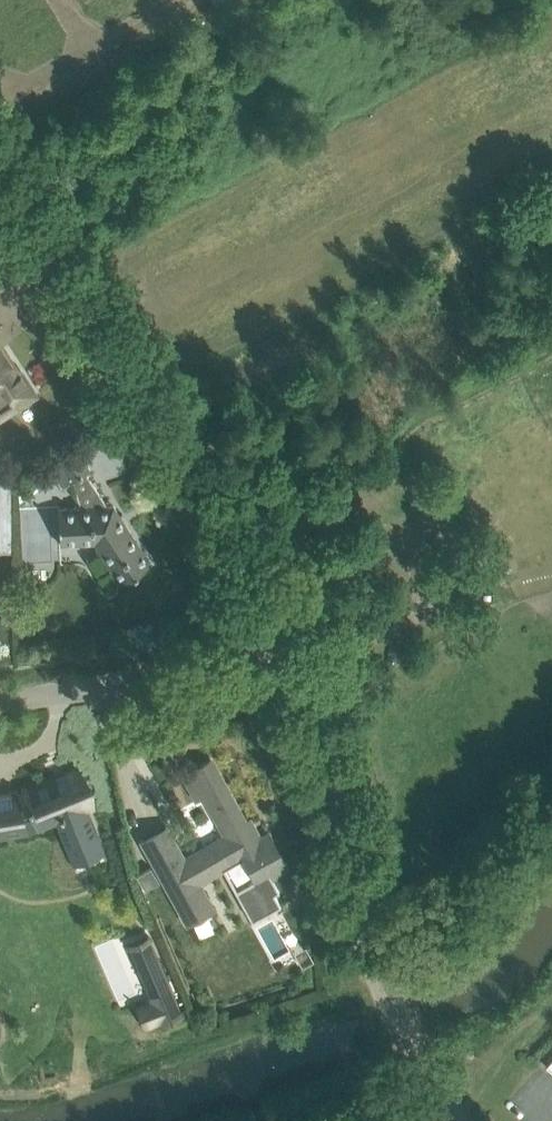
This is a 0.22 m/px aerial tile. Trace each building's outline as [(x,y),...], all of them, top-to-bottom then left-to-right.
[(5,412),(9,413),(21,405),(21,401),(32,394),(28,387),(28,382),(21,370),(16,369),(0,345),(0,415),(5,412)] [(75,446),(46,465),(62,487),(73,480),(81,507),(58,508),(60,543),(95,542),(121,582),(151,563),(114,505),(108,505),(85,472),(90,469),(75,446)] [(12,550),(12,489),(0,473),(0,550),(12,550)] [(23,505),(24,561),(52,560),(51,504),(23,505)] [(182,853),(156,868),(187,923),(213,908),(200,885),(226,870),(225,868),(226,867),(244,857),(247,863),(257,883),(266,878),(271,875),(286,867),(274,846),(261,854),(255,843),(261,840),(249,820),(245,822),(211,759),(183,775),(194,794),(197,799),(209,792),(231,832),(184,857),(182,853)] [(0,793),(0,838),(8,836),(29,832),(30,832),(39,828),(35,819),(58,810),(64,825),(71,822),(78,839),(71,842),(79,859),(102,850),(104,853),(106,852),(88,809),(93,807),(92,805),(91,806),(76,768),(77,767),(77,765),(18,790),(0,793)] [(286,867),(271,875),(279,889),(294,881),(286,867)] [(149,940),(130,948),(152,999),(160,1019),(180,1011),(181,1015),(183,1014),(181,1009),(149,935),(147,936),(149,940)] [(215,1006),(210,992),(194,998),(199,1012),(215,1006)]
